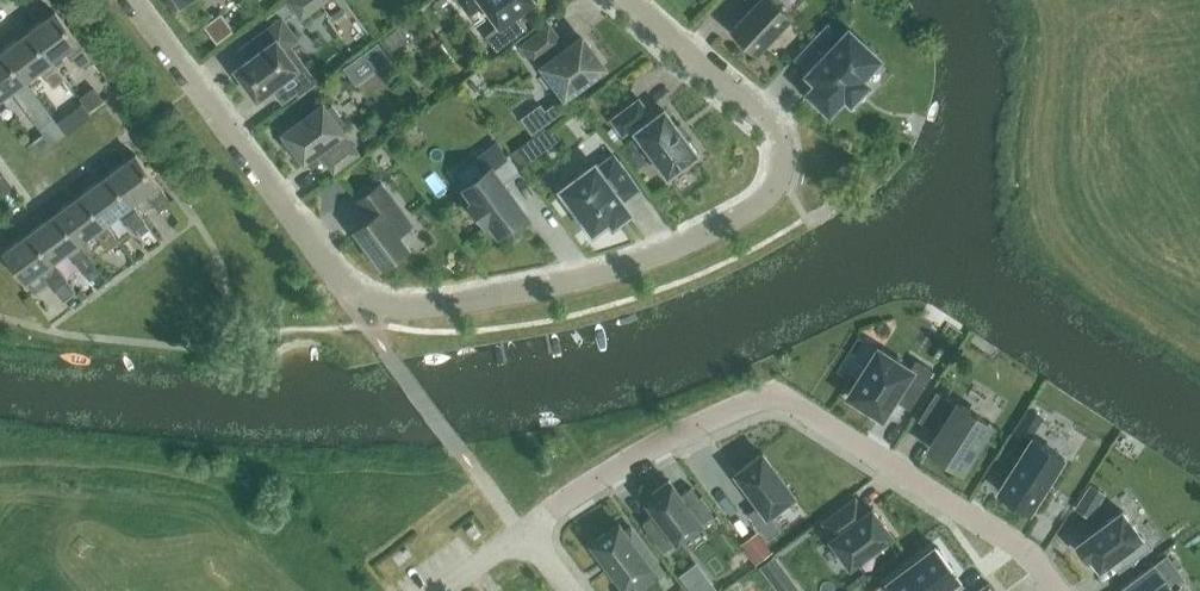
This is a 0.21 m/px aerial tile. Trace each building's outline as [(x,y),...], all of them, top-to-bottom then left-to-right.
[(288,0),(298,14),(315,1),(314,0),(289,0),(288,0)] [(500,25),(533,0),(481,0),(500,25)] [(732,28),(756,51),(790,15),(774,0),(758,0),(732,28)] [(91,58),(55,10),(54,11),(55,13),(45,20),(43,18),(42,18),(43,19),(28,30),(51,60),(66,49),(79,67),(91,58)] [(221,12),(203,25),(215,42),(233,29),(221,12)] [(248,58),(235,68),(257,97),(272,86),(282,99),(297,88),(300,94),(316,82),(301,62),(296,65),(283,48),(296,38),(281,18),(246,44),(253,54),(248,58)] [(553,22),(522,45),(533,61),(539,56),(544,64),(543,65),(565,94),(603,66),(581,35),(570,44),(553,22)] [(399,25),(382,38),(391,49),(408,36),(399,25)] [(827,27),(799,58),(811,69),(808,73),(817,82),(809,91),(829,110),(844,94),(851,101),(867,83),(860,77),(878,58),(848,30),(840,39),(827,27)] [(51,60),(28,30),(28,31),(29,32),(19,39),(17,37),(16,38),(17,39),(2,50),(25,80),(25,79),(39,69),(53,87),(65,78),(51,60)] [(2,50),(3,52),(0,54),(0,98),(13,88),(27,106),(39,97),(25,79),(25,80),(2,50)] [(91,87),(80,95),(89,109),(101,101),(91,87)] [(623,133),(632,126),(649,113),(638,99),(612,119),(623,133)] [(323,102),(283,132),(287,138),(283,141),(295,157),(299,154),(304,160),(318,149),(334,170),(358,153),(342,132),(344,130),(339,125),(343,121),(332,105),(327,108),(323,102)] [(532,133),(562,112),(555,102),(545,110),(542,105),(522,120),(532,133)] [(65,133),(85,119),(75,107),(56,121),(65,133)] [(664,109),(647,122),(635,130),(668,174),(696,153),(664,109)] [(619,137),(611,128),(605,132),(612,142),(619,137)] [(542,151),(532,138),(512,152),(522,166),(542,151)] [(490,169),(466,187),(476,200),(471,204),(484,221),(489,217),(499,231),(502,228),(503,231),(522,217),(520,215),(523,212),(499,180),(515,169),(497,145),(481,157),(490,169)] [(171,202),(135,153),(134,154),(136,156),(126,163),(124,161),(123,161),(124,162),(109,173),(131,203),(132,203),(146,192),(159,210),(171,202)] [(595,163),(561,188),(576,208),(573,210),(586,227),(588,225),(592,230),(609,218),(613,223),(630,210),(622,200),(638,188),(613,154),(597,166),(595,163)] [(12,185),(0,169),(0,193),(0,194),(12,185)] [(131,203),(109,173),(108,173),(109,175),(100,182),(98,180),(97,180),(97,181),(83,192),(105,223),(105,222),(120,212),(133,230),(145,221),(132,203),(131,203)] [(381,183),(356,201),(369,218),(355,229),(382,265),(409,246),(399,232),(411,223),(381,183)] [(105,223),(83,192),(82,193),(83,194),(73,201),(71,199),(70,200),(71,201),(56,211),(79,242),(79,241),(94,231),(107,249),(119,240),(105,222),(105,223)] [(79,242),(56,211),(56,212),(57,213),(47,221),(45,218),(44,219),(45,220),(30,231),(52,261),(53,261),(67,250),(81,268),(92,259),(79,241),(79,242)] [(52,261),(30,231),(31,233),(21,240),(19,237),(18,238),(19,239),(3,250),(26,281),(41,269),(54,287),(66,279),(53,261),(52,261)] [(81,268),(86,275),(95,276),(101,272),(93,260),(81,268)] [(66,279),(54,287),(63,299),(75,291),(66,279)] [(859,377),(848,394),(881,415),(899,388),(914,398),(932,370),(916,360),(910,369),(878,348),(868,364),(866,363),(858,376),(859,377)] [(957,405),(936,392),(919,419),(940,432),(931,447),(960,466),(988,423),(958,404),(957,405)] [(1028,408),(1013,432),(1025,440),(1040,416),(1028,408)] [(1031,437),(998,489),(1030,510),(1063,457),(1031,437)] [(762,452),(736,472),(760,504),(748,512),(767,538),(780,529),(768,513),(794,494),(762,452)] [(690,486),(680,494),(669,479),(650,492),(653,496),(646,501),(655,512),(642,522),(663,551),(692,529),(712,514),(690,486)] [(1075,508),(1087,515),(1095,503),(1083,495),(1075,508)] [(854,498),(853,499),(849,502),(823,521),(833,535),(829,538),(849,564),(891,533),(872,507),(865,512),(855,499),(854,498)] [(1119,553),(1128,564),(1151,547),(1141,534),(1140,535),(1121,509),(1094,530),(1076,543),(1087,559),(1090,556),(1099,568),(1110,560),(1119,553)] [(623,585),(648,567),(655,577),(664,571),(648,550),(642,555),(618,522),(591,542),(623,585)] [(755,533),(740,544),(756,564),(770,552),(755,533)] [(874,580),(882,590),(948,590),(946,589),(953,584),(960,579),(956,573),(960,571),(936,537),(874,580)] [(759,566),(778,590),(780,590),(791,583),(771,557),(759,566)] [(1118,589),(1120,590),(1185,590),(1179,584),(1174,588),(1154,562),(1118,589)] [(689,588),(691,590),(716,590),(705,576),(689,588)]
